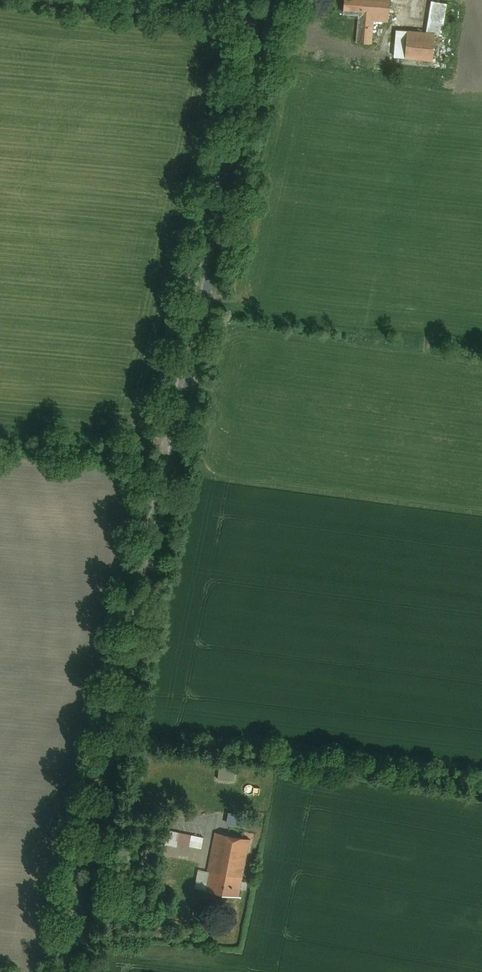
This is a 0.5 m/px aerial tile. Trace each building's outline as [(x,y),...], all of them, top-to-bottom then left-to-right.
[(343,16),(359,17),(374,18),(386,20),(389,20),(391,0),(344,0),(343,16)] [(371,44),(374,18),(359,17),(357,43),(371,44)] [(435,34),(406,32),(404,59),(432,61),(435,34)] [(219,779),(235,779),(235,765),(219,765),(219,779)] [(165,842),(202,848),(204,835),(167,829),(165,842)] [(197,872),(194,891),(239,899),(250,840),(215,834),(208,874),(197,872)] [(200,860),(200,846),(189,846),(189,860),(200,860)]
